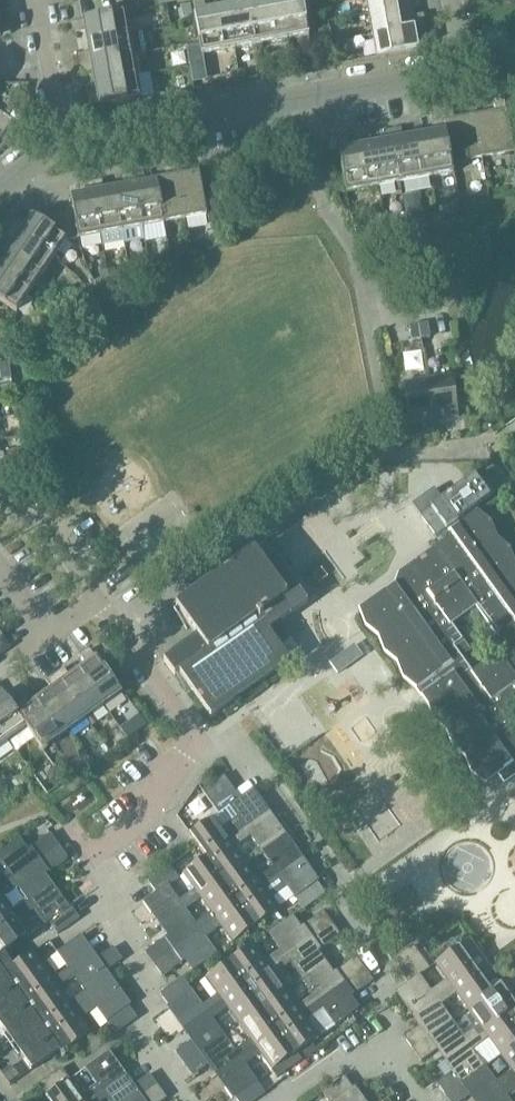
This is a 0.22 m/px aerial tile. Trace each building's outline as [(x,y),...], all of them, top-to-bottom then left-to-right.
[(216,10),(220,31),(231,29),(234,50),(255,46),(247,0),(235,0),(237,6),(216,10)] [(255,46),(287,40),(283,19),(273,21),(269,0),(259,2),(258,0),(247,0),(255,46)] [(269,0),(273,21),(283,19),(287,40),(309,36),(302,0),(271,0),(269,0)] [(370,15),(411,7),(410,0),(367,0),(370,15)] [(220,31),(216,10),(206,12),(204,1),(193,3),(195,14),(194,14),(202,56),(234,50),(231,29),(220,31)] [(370,15),(373,36),(426,26),(424,15),(413,17),(411,7),(370,15)] [(86,33),(88,43),(129,36),(125,14),(84,21),(84,22),(73,24),(75,35),(86,33)] [(10,35),(8,24),(0,26),(0,37),(10,35)] [(426,26),(373,36),(377,58),(419,50),(417,39),(428,37),(426,26)] [(79,55),(81,66),(133,57),(129,36),(88,43),(89,53),(79,55)] [(346,56),(343,41),(332,43),(335,58),(346,56)] [(93,75),(95,85),(137,78),(133,57),(81,66),(83,77),(93,75)] [(137,78),(95,85),(97,95),(87,97),(89,108),(99,106),(99,107),(141,100),(137,78)] [(495,112),(474,116),(482,158),(514,152),(507,110),(506,110),(504,100),(493,102),(495,112)] [(452,109),(441,111),(451,163),(452,163),(482,158),(474,116),(454,120),(452,109)] [(434,134),(413,138),(417,160),(428,158),(431,178),(454,174),(452,163),(451,163),(441,111),(430,113),(434,134)] [(401,129),(390,131),(400,184),(431,178),(428,158),(417,160),(413,138),(403,140),(401,129)] [(381,144),(361,148),(364,169),(375,167),(378,188),(400,184),(390,131),(380,133),(381,144)] [(364,169),(361,148),(351,149),(349,139),(338,141),(340,151),(339,152),(346,193),(378,188),(375,167),(364,169)] [(186,166),(176,168),(185,220),(207,216),(199,175),(188,177),(186,166)] [(166,180),(156,182),(164,224),(185,220),(176,168),(165,170),(166,180)] [(144,174),(133,176),(143,228),(164,224),(156,182),(146,184),(144,174)] [(124,188),(114,190),(122,232),(143,228),(133,176),(123,178),(124,188)] [(102,181),(91,183),(101,236),(122,232),(114,190),(104,192),(102,181)] [(71,198),(73,209),(79,240),(101,236),(91,183),(81,185),(82,196),(71,198)] [(73,209),(32,216),(67,241),(67,242),(79,240),(73,209)] [(17,220),(11,229),(54,260),(67,242),(67,241),(32,216),(26,226),(17,220)] [(13,244),(7,253),(42,277),(54,260),(11,229),(4,238),(13,244)] [(30,295),(42,277),(7,253),(1,261),(0,260),(0,274),(30,295)] [(0,274),(0,301),(17,313),(30,295),(0,274)] [(428,324),(418,326),(421,340),(430,338),(428,324)] [(421,340),(418,326),(409,328),(412,342),(421,340)] [(452,378),(428,382),(434,421),(458,417),(452,378)] [(434,421),(428,382),(404,386),(410,425),(434,421)] [(359,610),(366,626),(378,637),(384,652),(397,663),(403,678),(416,689),(425,683),(431,690),(422,697),(428,706),(434,722),(447,732),(453,748),(465,758),(471,774),(485,785),(498,775),(504,784),(514,776),(514,563),(510,549),(497,539),(491,523),(478,512),(449,533),(449,532),(448,530),(491,499),(474,477),(442,500),(434,490),(412,505),(436,538),(439,536),(444,543),(400,574),(406,583),(399,588),(396,584),(359,610)] [(270,608),(297,589),(274,556),(263,563),(255,551),(241,560),(237,554),(223,564),(228,570),(203,588),(198,582),(185,591),(189,598),(176,607),(197,637),(164,661),(175,676),(179,673),(211,718),(290,661),(269,631),(286,619),(283,613),(277,618),(270,608)] [(300,652),(291,640),(282,646),(291,659),(300,652)] [(329,664),(337,675),(362,657),(355,646),(329,664)] [(79,672),(103,706),(122,693),(97,658),(96,659),(90,651),(81,657),(87,666),(79,672)] [(64,669),(55,675),(86,719),(103,706),(79,672),(70,678),(64,669)] [(55,675),(46,682),(52,691),(35,703),(47,720),(56,714),(69,731),(86,719),(55,675)] [(9,741),(26,729),(27,728),(11,707),(12,706),(2,693),(1,694),(0,692),(0,729),(9,741)] [(47,720),(35,703),(27,709),(20,700),(12,706),(11,707),(27,728),(26,729),(42,750),(69,731),(56,714),(47,720)] [(9,741),(0,729),(0,747),(9,741)] [(202,792),(209,802),(231,786),(224,776),(202,792)] [(240,799),(231,786),(209,802),(219,815),(230,808),(241,823),(226,834),(214,817),(190,835),(207,858),(268,815),(251,791),(240,799)] [(276,825),(268,815),(207,858),(223,881),(247,864),(236,848),(251,837),(262,853),(290,833),(281,821),(276,825)] [(247,864),(223,881),(239,904),(301,860),(293,849),(299,845),(290,833),(262,853),(274,869),(259,880),(247,864)] [(59,847),(59,846),(51,834),(26,852),(18,841),(0,854),(0,863),(7,873),(0,878),(0,889),(59,847)] [(59,847),(0,889),(0,923),(14,914),(2,898),(17,887),(28,903),(51,887),(43,876),(68,859),(59,847)] [(223,881),(207,858),(183,875),(195,891),(180,902),(168,886),(179,879),(170,866),(148,882),(156,894),(145,902),(162,925),(184,909),(199,898),(223,881)] [(301,860),(239,904),(256,927),(280,910),(268,894),(283,882),(304,911),(326,895),(301,860)] [(145,953),(154,965),(239,904),(223,881),(199,898),(211,914),(196,925),(184,909),(162,925),(169,936),(145,953)] [(0,923),(0,946),(6,954),(30,937),(18,920),(33,910),(45,926),(49,923),(57,935),(80,919),(70,906),(67,909),(51,887),(14,914),(0,923)] [(239,904),(154,965),(163,979),(187,961),(195,971),(218,955),(205,938),(220,928),(232,944),(256,927),(239,904)] [(230,962),(246,985),(332,924),(323,912),(299,929),(291,918),(269,934),(280,951),(265,961),(254,945),(230,962)] [(246,985),(263,1008),(287,991),(275,975),(290,964),(302,980),(324,964),(316,954),(341,936),(332,924),(246,985)] [(9,970),(34,1005),(59,987),(96,961),(79,938),(57,953),(69,970),(54,980),(34,952),(9,970)] [(414,1015),(476,971),(482,980),(493,972),(470,940),(459,947),(434,965),(446,981),(431,992),(420,977),(430,969),(422,957),(400,973),(408,984),(397,992),(398,992),(403,999),(414,1015)] [(391,961),(400,973),(422,957),(413,945),(391,961)] [(122,960),(113,948),(96,961),(74,977),(85,993),(70,1003),(59,987),(34,1005),(50,1027),(112,984),(105,973),(122,960)] [(287,991),(263,1008),(279,1031),(365,969),(356,957),(332,975),(324,964),(302,980),(313,996),(298,1007),(287,991)] [(160,995),(185,1029),(246,985),(230,962),(206,979),(219,997),(204,1008),(182,978),(160,995)] [(32,1071),(59,1051),(0,969),(0,1027),(32,1071)] [(357,1010),(349,999),(369,985),(374,982),(365,969),(279,1031),(296,1054),(320,1037),(335,1026),(357,1010)] [(404,1038),(413,1050),(453,1022),(441,1006),(456,995),(468,1011),(491,994),(492,993),(476,971),(414,1015),(422,1026),(404,1038)] [(508,1016),(514,1011),(514,976),(492,993),(491,994),(508,1016)] [(112,984),(50,1027),(68,1051),(92,1034),(82,1020),(97,1009),(115,1035),(137,1019),(112,984)] [(228,1009),(239,1025),(263,1008),(246,985),(185,1029),(193,1040),(175,1053),(184,1065),(224,1036),(213,1020),(228,1009)] [(439,1050),(447,1060),(508,1016),(491,994),(468,1011),(479,1027),(464,1038),(453,1022),(413,1050),(421,1063),(439,1050)] [(235,1052),(224,1036),(184,1065),(193,1077),(210,1064),(218,1075),(279,1031),(263,1008),(239,1025),(250,1041),(235,1052)] [(437,1084),(445,1096),(485,1067),(500,1056),(514,1046),(514,1027),(508,1016),(447,1060),(454,1071),(437,1084)] [(218,1075),(237,1100),(256,1100),(265,1094),(245,1066),(260,1055),(272,1071),(296,1054),(279,1031),(218,1075)] [(476,1100),(486,1100),(514,1080),(514,1046),(500,1056),(512,1072),(497,1083),(485,1067),(445,1096),(449,1100),(464,1100),(472,1095),(476,1100)] [(48,1100),(90,1100),(124,1077),(107,1053),(85,1069),(97,1086),(82,1096),(62,1068),(40,1084),(48,1096),(46,1097),(48,1100)] [(107,1099),(108,1100),(138,1100),(158,1087),(149,1075),(131,1087),(124,1077),(90,1100),(104,1100),(107,1099)] [(345,1077),(322,1093),(328,1100),(362,1100),(345,1077)] [(486,1100),(509,1100),(506,1097),(514,1091),(514,1080),(486,1100)] [(167,1099),(158,1087),(138,1100),(164,1100),(167,1099)]
